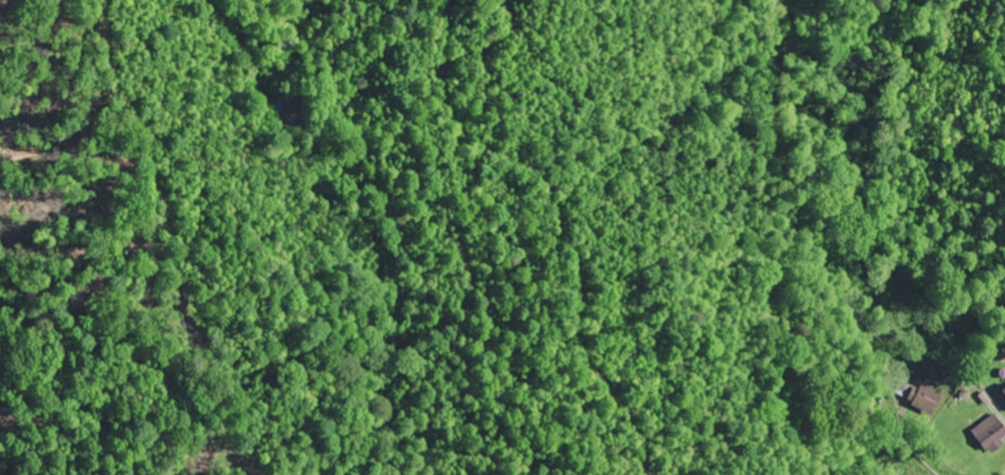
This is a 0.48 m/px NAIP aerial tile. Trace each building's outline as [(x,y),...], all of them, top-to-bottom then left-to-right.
[(903,401),(931,413),(940,390),(913,378),(903,401)] [(1002,419),(973,419),(973,449),(1002,449),(1002,419)]
